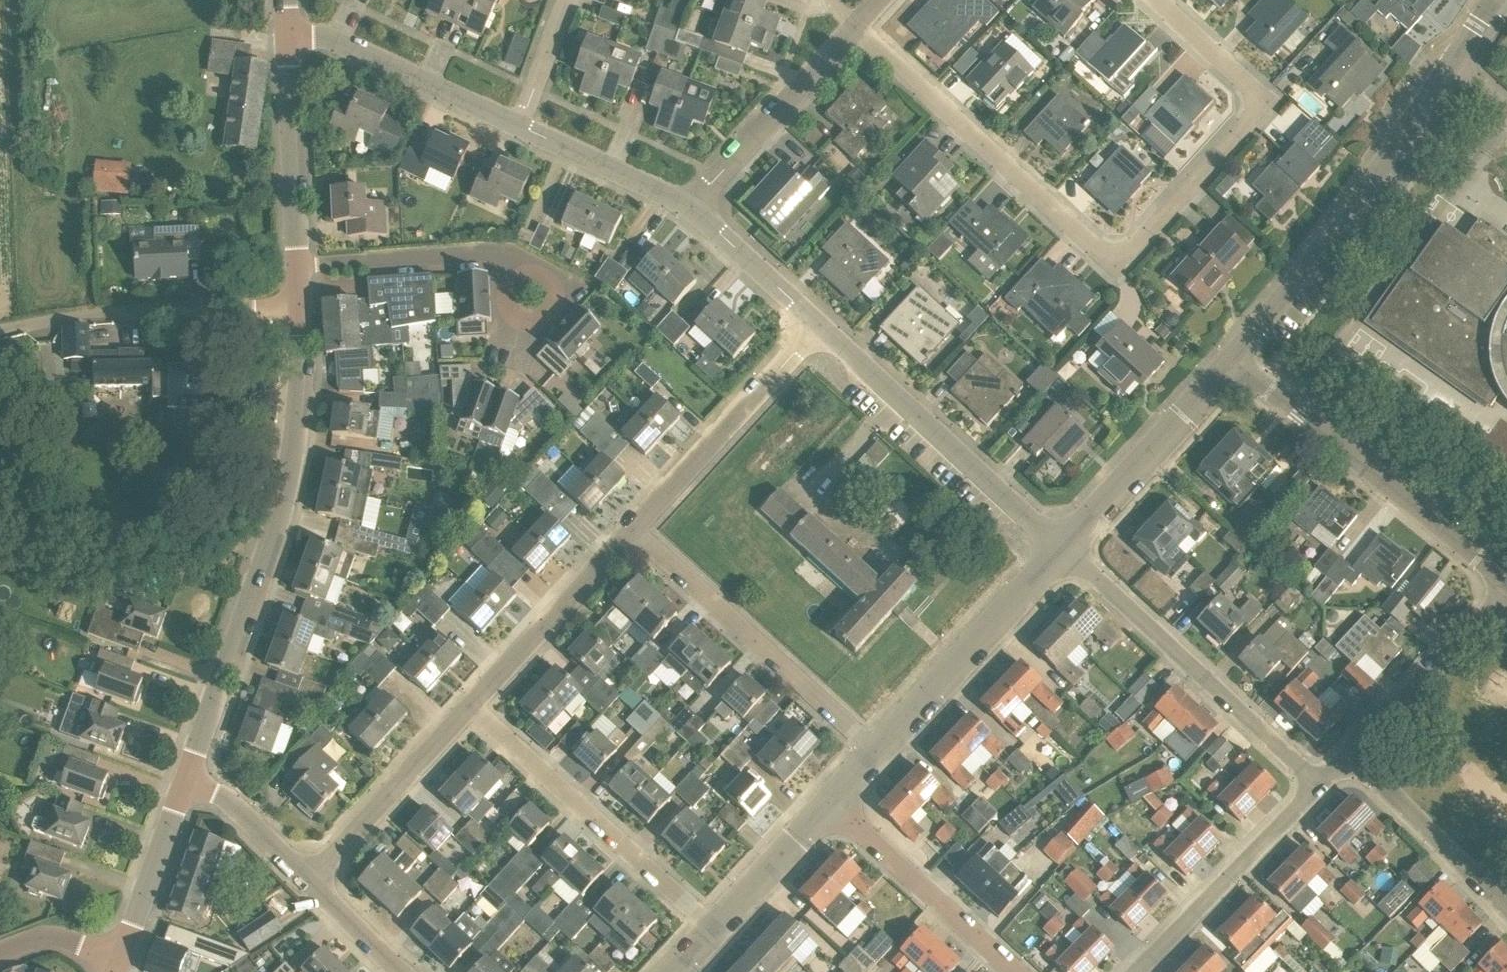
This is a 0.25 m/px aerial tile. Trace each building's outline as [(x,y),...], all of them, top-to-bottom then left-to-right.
[(466,0),(434,0),(428,12),(455,24),(466,0)] [(455,24),(482,37),(499,0),(466,0),(455,24)] [(759,0),(723,0),(730,2),(725,18),(774,35),(780,19),(763,13),(767,3),(759,0)] [(988,26),(1000,13),(986,0),(934,0),(926,8),(928,10),(911,28),(932,48),(944,34),(957,46),(981,19),(988,26)] [(1032,9),(1065,38),(1084,17),(1082,16),(1096,0),(1041,0),(1032,9)] [(1222,10),(1231,0),(1211,0),(1222,10)] [(1288,0),(1266,0),(1257,9),(1265,16),(1248,34),(1273,57),(1283,45),(1292,54),(1306,39),(1297,31),(1308,19),(1288,0)] [(1378,3),(1375,8),(1387,18),(1390,14),(1410,31),(1423,16),(1418,12),(1429,0),(1382,0),(1378,3)] [(604,8),(600,19),(623,27),(627,16),(604,8)] [(668,30),(679,35),(685,17),(661,9),(655,26),(668,30)] [(1357,20),(1345,9),(1338,16),(1350,28),(1357,20)] [(774,35),(725,18),(715,43),(748,55),(751,45),(768,51),(774,35)] [(1158,50),(1156,49),(1154,51),(1125,25),(1124,26),(1124,27),(1108,45),(1095,33),(1082,47),(1077,52),(1090,64),(1089,65),(1115,90),(1116,89),(1125,98),(1134,88),(1128,82),(1158,50)] [(1369,58),(1373,54),(1342,25),(1325,44),(1335,53),(1306,85),(1323,100),(1326,96),(1340,109),(1341,109),(1341,108),(1355,92),(1359,96),(1382,71),(1383,71),(1383,70),(1369,58)] [(659,54),(668,30),(655,26),(647,50),(659,54)] [(659,54),(681,62),(687,45),(677,42),(679,35),(668,30),(659,54)] [(681,31),(679,35),(677,42),(687,45),(700,50),(704,39),(681,31)] [(1393,49),(1410,63),(1423,47),(1406,33),(1393,49)] [(1014,34),(1006,42),(1035,70),(1043,61),(1014,34)] [(597,97),(616,48),(589,39),(577,71),(587,75),(581,92),(597,97)] [(1074,55),(1077,52),(1082,47),(1075,41),(1067,49),(1074,55)] [(256,151),(268,66),(249,63),(251,47),(215,42),(211,71),(236,75),(226,147),(256,151)] [(1003,43),(986,62),(985,61),(967,80),(976,88),(975,90),(978,93),(980,92),(997,108),(1014,90),(1016,92),(1034,71),(1003,43)] [(575,60),(580,49),(571,46),(567,57),(575,60)] [(642,58),(616,48),(597,97),(613,103),(619,86),(630,90),(642,58)] [(962,77),(965,73),(977,60),(980,57),(971,49),(953,68),(962,77)] [(521,69),(524,61),(509,55),(506,64),(521,69)] [(743,66),(724,60),(719,59),(716,70),(739,78),(743,66)] [(1056,77),(1061,81),(1067,81),(1072,76),(1064,69),(1056,77)] [(690,84),(664,74),(652,106),(662,110),(656,127),(672,133),(690,84)] [(1214,102),(1185,75),(1164,99),(1163,99),(1145,118),(1176,148),(1194,128),(1192,125),(1214,102)] [(886,125),(877,117),(887,106),(860,80),(828,115),(846,132),(836,142),(855,159),(886,125)] [(716,93),(690,84),(672,133),(687,139),(694,122),(704,125),(716,93)] [(408,126),(386,116),(389,109),(360,95),(352,113),(341,108),(330,130),(354,142),(360,131),(375,138),(370,151),(375,153),(373,157),(391,165),(408,126)] [(1090,124),(1059,95),(1025,133),(1039,146),(1044,139),(1062,155),(1090,124)] [(1117,111),(1124,117),(1132,108),(1125,102),(1117,111)] [(1142,113),(1134,106),(1132,108),(1124,117),(1122,119),(1130,127),(1142,113)] [(166,140),(167,131),(158,130),(157,139),(166,140)] [(1298,186),(1302,189),(1321,168),(1319,167),(1329,156),(1304,132),(1294,143),(1297,145),(1277,166),(1278,167),(1257,189),(1266,198),(1256,208),(1270,222),(1281,211),(1277,209),(1298,186)] [(470,146),(453,138),(450,142),(437,136),(429,154),(412,147),(402,169),(426,180),(431,170),(454,180),(470,146)] [(1330,155),(1340,144),(1336,140),(1326,151),(1330,155)] [(960,185),(942,168),(948,162),(926,142),(893,179),(918,201),(910,209),(926,223),(960,185)] [(1152,174),(1122,147),(1085,188),(1096,199),(1098,197),(1115,213),(1140,186),(1141,188),(1142,187),(1141,186),(1152,174)] [(96,193),(131,193),(132,161),(96,161),(96,193)] [(487,170),(485,169),(473,196),(498,207),(502,197),(517,204),(531,175),(502,161),(493,180),(484,175),(487,170)] [(832,189),(812,170),(801,182),(783,164),(769,179),(772,182),(750,206),(777,231),(797,209),(811,194),(819,202),(832,189)] [(867,176),(856,168),(848,178),(858,186),(867,176)] [(1215,191),(1224,198),(1231,190),(1223,182),(1215,191)] [(385,203),(366,205),(365,188),(333,190),(335,222),(348,222),(349,235),(387,233),(385,203)] [(599,207),(576,196),(563,225),(586,235),(599,207)] [(122,202),(102,202),(102,215),(121,215),(122,202)] [(623,217),(599,207),(586,235),(609,246),(623,217)] [(1022,235),(1010,224),(1013,222),(1012,221),(1010,224),(991,207),(964,236),(1000,269),(1023,244),(1019,239),(1022,235)] [(1480,220),(1465,240),(1445,226),(1412,272),(1409,270),(1372,322),(1491,408),(1506,385),(1506,239),(1480,220)] [(530,246),(541,252),(552,230),(540,225),(536,235),(531,244),(530,246)] [(887,263),(848,226),(828,247),(838,256),(823,273),(852,300),(887,263)] [(201,227),(181,228),(155,229),(155,242),(136,243),(138,279),(154,278),(154,281),(170,280),(170,278),(189,277),(188,261),(202,260),(201,227)] [(1249,252),(1221,227),(1200,250),(1199,249),(1173,277),(1188,289),(1186,292),(1189,295),(1191,293),(1206,307),(1222,289),(1219,285),(1249,252)] [(518,238),(531,244),(536,235),(523,229),(518,238)] [(955,245),(943,233),(927,250),(939,261),(955,245)] [(572,260),(576,250),(566,246),(561,255),(572,260)] [(657,288),(678,265),(659,248),(637,271),(657,288)] [(609,258),(596,278),(606,285),(619,265),(609,258)] [(909,259),(901,267),(907,272),(914,265),(909,259)] [(619,265),(606,285),(616,292),(629,272),(619,265)] [(697,283),(678,265),(657,288),(676,306),(697,283)] [(1071,275),(1059,265),(1039,287),(1027,275),(1005,299),(1018,311),(1023,306),(1036,318),(1054,335),(1050,340),(1054,344),(1062,343),(1066,339),(1064,331),(1068,327),(1079,337),(1092,324),(1080,313),(1092,301),(1068,279),(1071,275)] [(488,273),(460,275),(461,297),(455,297),(456,311),(462,311),(462,322),(459,322),(459,337),(487,335),(487,322),(490,321),(488,273)] [(433,276),(368,280),(370,300),(324,303),(326,333),(367,330),(368,338),(377,337),(377,347),(393,346),(394,346),(393,330),(436,323),(433,276)] [(956,327),(955,326),(963,317),(950,306),(945,312),(921,290),(879,333),(880,334),(885,328),(902,344),(901,345),(921,364),(927,358),(929,360),(933,356),(931,354),(945,339),(956,327)] [(441,313),(455,312),(454,293),(440,294),(441,313)] [(737,319),(718,301),(697,325),(715,342),(737,319)] [(639,309),(650,319),(656,312),(645,302),(639,309)] [(586,343),(601,327),(581,308),(548,343),(550,345),(538,358),(560,378),(572,364),(569,361),(576,353),(581,357),(590,347),(586,343)] [(666,338),(682,320),(673,312),(657,329),(666,338)] [(737,319),(715,342),(702,357),(704,358),(705,357),(713,364),(725,351),(734,360),(756,336),(737,319)] [(691,328),(682,320),(666,338),(675,346),(691,328)] [(1122,322),(1104,340),(1097,349),(1111,362),(1100,374),(1121,393),(1119,395),(1122,397),(1123,395),(1124,396),(1124,395),(1123,394),(1145,369),(1153,375),(1165,362),(1122,322)] [(1162,325),(1156,332),(1165,341),(1172,333),(1162,325)] [(172,372),(172,363),(145,363),(145,351),(121,351),(121,353),(96,353),(96,354),(91,354),(90,328),(64,328),(65,359),(73,359),(73,373),(95,373),(96,387),(147,387),(147,392),(155,392),(155,401),(172,401),(172,372)] [(367,330),(326,333),(327,354),(340,353),(341,362),(338,362),(338,363),(340,363),(340,371),(339,371),(339,372),(340,372),(341,380),(339,380),(340,381),(341,381),(342,389),(340,389),(340,392),(365,393),(363,371),(375,371),(374,347),(377,347),(377,337),(368,338),(367,330)] [(971,337),(966,332),(960,339),(965,344),(971,337)] [(454,346),(441,346),(442,358),(454,358),(454,346)] [(1024,387),(1005,370),(987,354),(979,362),(968,352),(948,374),(958,384),(951,392),(988,426),(1015,396),(1018,399),(1021,397),(1018,394),(1024,387)] [(704,358),(697,365),(714,382),(722,373),(713,364),(705,357),(704,358)] [(422,363),(408,363),(408,375),(421,375),(422,363)] [(644,363),(635,372),(654,390),(662,381),(644,363)] [(1060,378),(1044,364),(1027,383),(1043,397),(1060,378)] [(483,431),(498,390),(476,382),(475,387),(472,386),(471,367),(441,369),(442,383),(453,383),(454,412),(465,415),(459,435),(481,442),(484,431),(483,431)] [(211,371),(172,372),(172,401),(172,425),(190,424),(190,412),(212,412),(211,371)] [(395,394),(408,395),(407,377),(394,379),(395,394)] [(539,412),(545,418),(555,408),(534,389),(521,404),(518,403),(520,399),(520,400),(520,398),(498,390),(483,431),(484,431),(506,438),(509,429),(520,433),(539,412)] [(380,394),(380,409),(409,410),(408,414),(441,416),(442,396),(395,394),(380,394)] [(584,411),(565,394),(558,401),(577,418),(584,411)] [(640,416),(663,437),(681,418),(658,397),(640,416)] [(381,414),(337,407),(333,434),(378,439),(381,414)] [(581,416),(607,439),(615,430),(589,407),(581,416)] [(1061,464),(1088,434),(1058,407),(1023,444),(1037,457),(1048,446),(1063,460),(1060,463),(1061,464)] [(581,416),(573,425),(599,448),(607,439),(581,416)] [(640,416),(623,435),(646,456),(663,437),(640,416)] [(1016,428),(1025,436),(1032,427),(1023,419),(1016,428)] [(1013,429),(1008,435),(1012,439),(1017,433),(1013,429)] [(1271,460),(1239,429),(1219,451),(1259,488),(1279,467),(1271,460)] [(1219,451),(1199,473),(1239,510),(1259,488),(1219,451)] [(373,454),(372,467),(402,472),(404,459),(373,454)] [(878,466),(866,454),(852,470),(865,481),(878,466)] [(626,477),(603,456),(586,475),(609,496),(626,477)] [(369,498),(374,473),(362,470),(330,463),(324,489),(369,498)] [(560,490),(543,474),(534,466),(526,475),(528,477),(552,499),(560,490)] [(1312,478),(1302,471),(1286,487),(1296,496),(1312,478)] [(586,475),(569,494),(568,494),(591,515),(609,496),(586,475)] [(544,508),(552,499),(528,477),(519,486),(544,508)] [(446,488),(449,492),(455,491),(458,485),(454,481),(448,482),(446,488)] [(494,483),(481,498),(493,509),(506,494),(494,483)] [(1358,517),(1321,487),(1294,520),(1329,549),(1337,540),(1338,540),(1358,517)] [(324,489),(319,514),(363,523),(369,498),(324,489)] [(918,585),(917,585),(910,578),(911,577),(907,573),(906,575),(898,567),(883,584),(835,540),(780,491),(762,511),(864,604),(836,635),(856,653),(893,612),(900,618),(909,608),(902,602),(918,585)] [(1152,524),(1179,548),(1190,536),(1196,542),(1205,532),(1172,502),(1152,524)] [(509,518),(499,509),(495,513),(505,523),(509,518)] [(572,537),(549,516),(531,535),(554,556),(572,537)] [(1259,536),(1242,521),(1233,530),(1250,546),(1259,536)] [(147,522),(141,525),(139,531),(142,536),(148,538),(154,535),(156,529),(153,524),(147,522)] [(1179,548),(1152,524),(1133,545),(1165,575),(1174,565),(1168,560),(1179,548)] [(480,526),(472,535),(480,542),(498,558),(506,549),(480,526)] [(386,534),(359,527),(355,539),(380,546),(382,547),(386,534)] [(1250,546),(1233,530),(1224,540),(1241,556),(1250,546)] [(418,544),(386,534),(382,547),(410,554),(418,544)] [(531,535),(515,553),(514,554),(537,575),(554,556),(531,535)] [(1415,560),(1403,550),(1401,551),(1380,535),(1354,568),(1342,559),(1327,577),(1339,588),(1346,580),(1353,586),(1367,569),(1392,589),(1415,560)] [(380,546),(355,539),(352,550),(376,558),(380,546)] [(1268,549),(1258,539),(1251,547),(1261,556),(1268,549)] [(304,566),(336,577),(347,581),(356,556),(313,541),(304,566)] [(498,558),(480,542),(472,551),(490,567),(498,558)] [(1327,577),(1342,559),(1330,549),(1315,568),(1327,577)] [(1246,576),(1233,564),(1214,584),(1227,596),(1246,576)] [(336,577),(304,566),(295,591),(297,591),(327,601),(336,577)] [(1428,623),(1442,606),(1453,593),(1425,571),(1412,587),(1406,583),(1384,610),(1392,617),(1399,623),(1410,609),(1428,624),(1428,623)] [(1215,582),(1206,573),(1190,589),(1200,598),(1215,582)] [(477,594),(500,615),(517,596),(494,575),(477,594)] [(639,579),(616,604),(636,623),(658,599),(646,588),(647,586),(639,579)] [(1305,593),(1294,584),(1276,604),(1286,614),(1305,593)] [(418,595),(443,618),(452,609),(427,586),(418,595)] [(1319,587),(1317,589),(1311,597),(1324,607),(1332,597),(1319,587)] [(477,594),(460,613),(482,634),(500,615),(477,594)] [(443,618),(418,595),(404,610),(412,618),(418,611),(435,627),(443,618)] [(167,614),(149,607),(148,607),(149,603),(136,598),(135,602),(131,601),(125,617),(99,607),(89,634),(113,642),(132,650),(135,638),(137,639),(145,636),(145,635),(158,640),(167,614)] [(678,615),(670,607),(669,609),(658,599),(636,623),(654,640),(678,615)] [(1245,623),(1249,626),(1263,611),(1251,599),(1237,615),(1221,600),(1199,622),(1210,633),(1209,635),(1221,646),(1222,644),(1225,646),(1245,623)] [(1064,612),(1054,622),(1055,623),(1079,645),(1092,631),(1111,649),(1120,639),(1081,602),(1068,615),(1064,612)] [(390,625),(335,605),(330,618),(380,635),(390,625)] [(330,618),(326,629),(317,625),(317,627),(299,621),(286,616),(277,641),(308,652),(319,656),(325,640),(333,643),(337,633),(370,645),(380,635),(330,618)] [(1393,642),(1399,635),(1401,637),(1401,636),(1400,635),(1388,623),(1381,631),(1365,616),(1336,647),(1353,663),(1357,667),(1367,656),(1384,671),(1403,651),(1393,642)] [(1399,623),(1392,617),(1387,623),(1388,623),(1400,635),(1406,628),(1399,623)] [(622,638),(603,620),(596,628),(614,646),(622,638)] [(1036,648),(1074,685),(1085,675),(1067,658),(1079,645),(1055,623),(1054,622),(1046,631),(1049,635),(1036,648)] [(657,652),(641,670),(651,678),(663,665),(669,670),(673,670),(683,678),(690,670),(712,646),(693,628),(671,652),(672,654),(667,660),(657,652)] [(1293,671),(1310,653),(1289,633),(1273,649),(1263,639),(1241,661),(1263,681),(1282,661),(1293,671)] [(440,634),(422,653),(445,674),(463,655),(440,634)] [(570,654),(596,677),(614,658),(589,634),(587,636),(589,637),(573,654),(572,653),(570,654)] [(301,691),(300,692),(323,700),(328,688),(305,679),(299,676),(308,652),(277,641),(268,665),(281,670),(277,683),(301,691)] [(1324,641),(1316,650),(1328,661),(1336,652),(1324,641)] [(641,670),(657,652),(648,644),(632,661),(641,670)] [(363,654),(389,677),(397,668),(371,645),(363,654)] [(731,663),(712,646),(690,670),(709,688),(731,663)] [(102,649),(93,674),(103,677),(98,691),(116,698),(134,705),(135,703),(139,704),(143,691),(140,690),(144,679),(124,672),(128,659),(102,649)] [(422,653),(404,672),(428,693),(445,674),(422,653)] [(389,677),(363,654),(351,668),(360,676),(364,671),(381,686),(389,677)] [(1021,663),(1001,684),(1022,704),(1033,693),(1047,707),(1055,714),(1064,704),(1056,697),(1021,663)] [(1357,667),(1353,663),(1342,676),(1363,694),(1374,682),(1357,667)] [(565,711),(581,694),(582,692),(557,669),(550,676),(552,678),(541,689),(565,711)] [(1316,703),(1306,693),(1319,678),(1309,669),(1276,705),(1297,724),(1316,703)] [(1159,686),(1146,673),(1128,692),(1142,705),(1159,686)] [(766,696),(766,695),(746,677),(715,710),(727,720),(735,711),(750,725),(754,720),(772,701),(766,696)] [(297,701),(300,692),(301,691),(277,683),(264,679),(252,712),(245,730),(251,732),(247,744),(284,758),(294,730),(282,725),(283,723),(275,720),(281,703),(289,698),(297,701)] [(600,681),(594,689),(603,697),(612,705),(619,697),(620,698),(621,696),(605,682),(602,680),(600,681)] [(1001,684),(982,704),(1017,738),(1026,729),(1012,715),(1022,704),(1001,684)] [(636,712),(628,721),(646,737),(663,719),(656,713),(629,688),(621,696),(620,698),(636,712)] [(565,711),(541,689),(530,701),(529,699),(521,707),(547,731),(565,711)] [(608,710),(612,705),(603,697),(594,689),(590,693),(585,698),(594,706),(603,715),(608,710)] [(1177,729),(1197,708),(1176,689),(1143,724),(1153,733),(1166,719),(1177,729)] [(367,712),(391,734),(408,715),(385,693),(367,712)] [(1316,703),(1297,724),(1318,743),(1350,708),(1341,699),(1327,713),(1316,703)] [(1103,712),(1090,700),(1080,710),(1093,722),(1103,712)] [(781,710),(772,701),(754,720),(764,729),(781,710)] [(119,730),(121,725),(115,723),(120,711),(95,702),(90,714),(83,711),(79,723),(86,726),(81,740),(98,746),(117,753),(124,732),(119,730)] [(680,735),(698,716),(688,707),(678,719),(663,705),(656,713),(663,719),(676,731),(680,735)] [(339,724),(319,706),(313,717),(331,734),(339,724)] [(1131,716),(1122,707),(1116,714),(1125,723),(1131,716)] [(1197,708),(1177,729),(1189,739),(1174,754),(1184,763),(1218,727),(1197,708)] [(367,712),(349,731),(373,753),(391,734),(367,712)] [(1120,724),(1109,714),(1100,724),(1110,734),(1120,724)] [(698,716),(680,735),(700,753),(710,743),(699,733),(707,724),(698,716)] [(951,737),(972,757),(982,746),(987,751),(996,759),(1006,749),(971,716),(951,737)] [(671,727),(663,719),(646,737),(654,745),(671,727)] [(820,745),(795,721),(777,741),(801,763),(811,751),(813,753),(820,745)] [(588,732),(578,723),(560,743),(570,751),(571,750),(588,732)] [(1043,724),(1037,731),(1047,740),(1053,733),(1043,724)] [(1127,724),(1107,739),(1117,752),(1137,736),(1127,724)] [(617,751),(628,738),(619,728),(606,742),(597,733),(593,737),(577,756),(576,757),(596,775),(617,751)] [(593,737),(588,732),(571,750),(577,756),(593,737)] [(758,755),(739,737),(730,747),(749,764),(758,755)] [(972,757),(951,737),(931,757),(966,790),(975,781),(961,767),(972,757)] [(1234,749),(1221,737),(1206,752),(1213,758),(1219,765),(1234,749)] [(777,741),(759,760),(785,783),(792,776),(790,774),(801,763),(777,741)] [(67,746),(58,770),(68,773),(62,787),(100,801),(100,799),(104,800),(109,787),(105,786),(109,775),(89,768),(93,755),(67,746)] [(740,774),(749,764),(730,747),(722,756),(740,774)] [(287,779),(298,790),(294,794),(303,802),(298,807),(312,819),(339,790),(327,779),(338,767),(317,748),(287,779)] [(1033,764),(1018,749),(1007,760),(1022,775),(1033,764)] [(1255,765),(1255,766),(1244,755),(1236,762),(1247,773),(1237,783),(1258,804),(1276,786),(1255,765)] [(502,780),(502,779),(510,770),(502,763),(493,771),(477,756),(470,764),(471,765),(460,777),(485,799),(502,780)] [(1207,765),(1217,773),(1222,768),(1219,765),(1213,758),(1207,765)] [(660,773),(651,764),(643,773),(632,764),(610,788),(630,806),(653,782),(660,773)] [(361,769),(371,779),(374,775),(365,765),(361,769)] [(693,772),(700,778),(706,772),(699,766),(693,772)] [(1055,767),(1047,776),(1053,781),(1061,773),(1055,767)] [(901,789),(921,809),(932,798),(946,812),(955,802),(920,768),(901,789)] [(1168,768),(1145,779),(1147,784),(1136,789),(1140,798),(1175,782),(1168,768)] [(1009,779),(999,770),(992,777),(1002,786),(1009,779)] [(692,773),(675,792),(685,801),(702,782),(700,780),(692,773)] [(1065,774),(1054,785),(1072,803),(1083,793),(1065,774)] [(768,798),(770,800),(771,798),(746,775),(727,795),(753,818),(754,816),(753,815),(768,798)] [(460,777),(450,788),(449,787),(441,795),(467,819),(485,799),(460,777)] [(1002,786),(992,777),(986,784),(996,793),(1002,786)] [(672,799),(653,782),(630,806),(649,824),(672,799)] [(702,782),(685,801),(694,809),(711,791),(702,782)] [(1237,783),(1227,794),(1215,782),(1209,790),(1241,822),(1258,804),(1237,783)] [(921,809),(901,789),(881,809),(916,843),(925,833),(910,820),(921,809)] [(525,800),(516,792),(498,811),(507,820),(525,800)] [(1143,798),(1145,800),(1168,822),(1174,816),(1152,794),(1143,798)] [(60,797),(56,810),(48,807),(44,819),(39,818),(35,820),(33,826),(35,831),(82,849),(90,828),(84,826),(86,821),(81,819),(85,806),(60,797)] [(998,814),(982,797),(972,807),(989,824),(998,814)] [(1354,798),(1336,815),(1357,836),(1367,826),(1378,837),(1385,830),(1374,819),(1375,818),(1354,798)] [(1145,800),(1136,808),(1149,823),(1152,820),(1161,829),(1168,822),(1145,800)] [(1029,804),(1024,808),(1033,819),(1038,815),(1033,809),(1029,804)] [(531,806),(509,830),(529,848),(551,824),(531,806)] [(747,823),(728,806),(720,815),(739,832),(747,823)] [(1011,837),(1033,819),(1024,808),(1022,806),(1000,824),(1011,837)] [(1079,847),(1105,817),(1093,806),(1067,836),(1079,847)] [(989,824),(972,807),(962,817),(979,834),(989,824)] [(428,809),(427,811),(428,812),(412,829),(411,828),(410,829),(412,831),(406,837),(423,852),(428,847),(435,853),(453,834),(428,809)] [(1222,841),(1190,809),(1182,817),(1193,828),(1184,838),(1204,858),(1222,841)] [(687,811),(664,837),(672,845),(673,843),(685,854),(707,830),(687,811)] [(1336,815),(1319,832),(1351,865),(1358,857),(1347,846),(1357,836),(1336,815)] [(473,820),(465,829),(484,847),(492,838),(473,820)] [(958,832),(949,823),(942,829),(952,839),(958,832)] [(475,856),(484,847),(465,829),(456,839),(475,856)] [(952,839),(942,829),(936,836),(945,845),(952,839)] [(726,847),(707,830),(685,854),(696,864),(695,866),(703,873),(726,847)] [(226,842),(196,832),(168,912),(198,923),(226,842)] [(1075,846),(1073,844),(1063,834),(1044,851),(1056,863),(1075,846)] [(404,875),(403,875),(424,853),(423,852),(406,837),(404,836),(396,845),(404,853),(393,865),(384,857),(360,883),(368,890),(370,889),(381,899),(404,875)] [(1126,836),(1115,847),(1131,862),(1141,851),(1126,836)] [(1204,858),(1184,838),(1174,848),(1163,836),(1162,837),(1155,845),(1187,876),(1204,858)] [(545,863),(552,870),(533,889),(543,899),(563,879),(563,880),(586,855),(566,837),(543,861),(545,863)] [(59,851),(40,844),(32,841),(23,867),(33,871),(27,888),(31,889),(29,893),(42,898),(44,894),(63,901),(73,875),(60,871),(60,870),(57,862),(54,862),(59,851)] [(967,853),(957,844),(944,858),(953,867),(967,853)] [(1011,864),(1010,863),(1018,855),(1007,845),(1000,853),(990,845),(957,879),(978,899),(1011,864)] [(1373,852),(1382,862),(1389,855),(1379,846),(1373,852)] [(1287,866),(1307,886),(1318,876),(1329,887),(1336,879),(1304,848),(1287,866)] [(1382,862),(1373,852),(1366,859),(1376,868),(1382,862)] [(840,853),(821,874),(842,893),(852,882),(866,896),(875,886),(840,853)] [(530,862),(520,854),(489,888),(499,896),(530,862)] [(563,880),(582,897),(591,887),(605,872),(586,855),(563,880)] [(448,861),(441,868),(451,878),(453,879),(457,875),(459,872),(448,861)] [(507,904),(508,904),(539,870),(530,862),(499,896),(507,904)] [(1120,872),(1111,862),(1104,869),(1114,878),(1120,872)] [(1434,877),(1420,863),(1409,874),(1423,888),(1434,877)] [(1032,883),(1022,874),(1011,864),(978,899),(999,918),(1032,883)] [(1135,865),(1128,872),(1139,882),(1129,893),(1150,914),(1168,895),(1135,865)] [(1059,875),(1065,882),(1075,873),(1068,866),(1059,875)] [(1318,897),(1307,886),(1287,866),(1269,884),(1301,914),(1309,907),(1318,897)] [(433,897),(451,878),(441,868),(423,887),(433,897)] [(457,875),(463,881),(464,882),(471,875),(464,868),(463,868),(459,872),(457,875)] [(1065,882),(1085,903),(1099,889),(1079,869),(1075,873),(1065,882)] [(1107,885),(1114,878),(1104,869),(1097,875),(1107,885)] [(821,874),(801,895),(837,928),(846,918),(831,905),(842,893),(821,874)] [(423,893),(404,875),(381,899),(393,910),(391,911),(399,918),(423,893)] [(443,905),(460,886),(453,879),(451,878),(433,897),(443,905)] [(1351,881),(1341,891),(1356,905),(1366,895),(1351,881)] [(1403,881),(1378,907),(1390,919),(1415,893),(1403,881)] [(1442,885),(1408,919),(1418,928),(1431,915),(1442,925),(1462,905),(1442,885)] [(606,904),(596,914),(614,930),(638,906),(626,895),(627,893),(619,886),(604,902),(606,904)] [(1129,893),(1119,903),(1108,892),(1101,900),(1133,931),(1150,914),(1129,893)] [(1043,893),(1033,904),(1039,911),(1050,900),(1043,893)] [(1067,905),(1081,919),(1091,910),(1076,895),(1067,905)] [(1281,909),(1274,916),(1255,898),(1238,916),(1270,947),(1286,930),(1299,943),(1307,935),(1281,909)] [(863,901),(857,908),(867,918),(873,911),(863,901)] [(1050,903),(1040,913),(1043,915),(1047,920),(1050,923),(1057,916),(1060,912),(1050,903)] [(454,928),(432,952),(451,969),(472,946),(471,945),(478,938),(487,946),(517,913),(508,904),(507,904),(500,911),(488,925),(479,917),(474,922),(466,914),(453,928),(454,928)] [(445,920),(450,915),(438,905),(412,933),(432,952),(454,928),(453,928),(445,920)] [(1442,925),(1427,941),(1426,941),(1427,942),(1434,949),(1431,953),(1450,971),(1453,971),(1470,954),(1462,946),(1482,925),(1462,905),(1442,925)] [(561,931),(563,933),(580,915),(570,906),(554,924),(543,936),(550,943),(561,931)] [(614,930),(634,948),(640,941),(648,932),(650,930),(658,922),(650,914),(649,916),(638,906),(614,930)] [(271,912),(238,934),(251,953),(284,930),(271,912)] [(517,913),(487,946),(496,954),(526,921),(517,913)] [(589,923),(580,915),(563,933),(573,942),(589,923)] [(810,936),(786,915),(769,934),(792,955),(810,936)] [(1067,926),(1057,916),(1050,923),(1060,932),(1067,926)] [(1245,971),(1270,947),(1238,916),(1220,934),(1238,951),(1231,959),(1245,971)] [(1329,933),(1312,917),(1301,928),(1322,949),(1332,938),(1328,933),(1329,933)] [(1081,919),(1075,927),(1085,937),(1076,947),(1096,968),(1114,950),(1081,919)] [(195,948),(220,956),(227,937),(174,922),(168,939),(160,937),(146,971),(148,971),(186,971),(195,948)] [(1060,932),(1050,923),(1044,930),(1054,939),(1060,932)] [(942,947),(923,930),(893,963),(901,970),(911,959),(922,968),(942,947)] [(648,932),(640,941),(650,950),(658,941),(648,932)] [(882,932),(865,951),(859,946),(849,958),(865,971),(870,971),(896,944),(882,932)] [(1427,941),(1420,933),(1411,943),(1418,950),(1419,950),(1427,942),(1426,941),(1427,941)] [(793,956),(792,955),(769,934),(767,935),(768,936),(751,954),(771,971),(790,971),(798,963),(792,957),(793,956)] [(1325,951),(1336,962),(1341,957),(1344,954),(1332,943),(1325,951)] [(1501,944),(1474,971),(1506,971),(1506,950),(1501,944)] [(942,947),(922,968),(926,971),(952,971),(960,964),(942,947)] [(1066,958),(1054,947),(1047,954),(1058,965),(1065,971),(1092,971),(1096,968),(1076,947),(1066,958)] [(1289,956),(1280,947),(1275,952),(1284,961),(1289,956)] [(589,957),(605,971),(610,971),(617,965),(598,948),(589,957)] [(1206,948),(1188,966),(1195,971),(1231,971),(1206,948)] [(1384,948),(1380,963),(1396,967),(1400,951),(1384,948)] [(344,969),(326,950),(304,971),(305,971),(342,971),(344,969)] [(583,951),(564,971),(605,971),(589,957),(583,951)] [(751,954),(751,953),(733,971),(771,971),(751,954)] [(538,956),(529,966),(536,971),(556,971),(538,956)] [(844,971),(865,971),(849,958),(839,968),(844,971)] [(487,959),(475,971),(500,971),(487,959)] [(287,963),(277,971),(295,971),(296,971),(287,963)]
